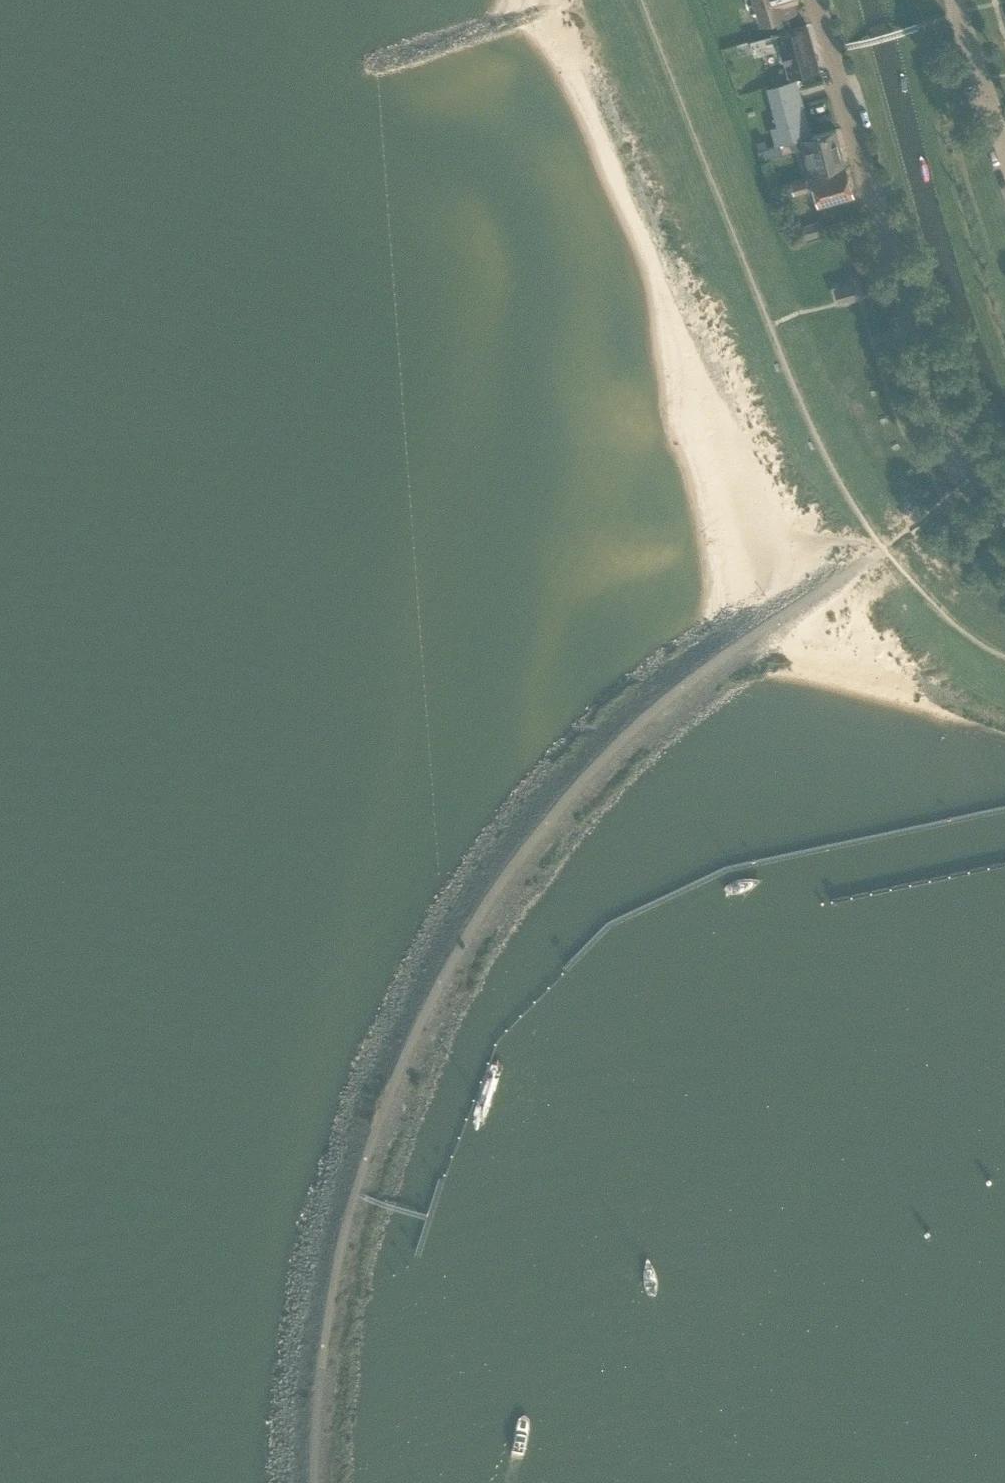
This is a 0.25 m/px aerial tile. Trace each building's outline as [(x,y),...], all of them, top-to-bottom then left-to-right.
[(749,12),(757,10),(761,22),(796,12),(793,0),(746,0),(749,12)] [(800,72),(818,66),(806,24),(788,30),(777,33),(789,75),(799,72),(800,72)] [(755,50),(770,46),(767,36),(752,40),(755,50)] [(776,143),(810,134),(795,80),(768,87),(778,126),(772,128),(776,143)] [(810,172),(844,162),(835,129),(789,142),(791,150),(803,147),(810,172)] [(765,157),(782,152),(780,144),(762,149),(765,157)] [(818,203),(853,194),(845,167),(811,177),(790,183),(793,194),(814,188),(818,203)] [(798,242),(823,234),(819,221),(794,229),(798,242)] [(838,289),(841,300),(853,297),(851,286),(838,289)]
